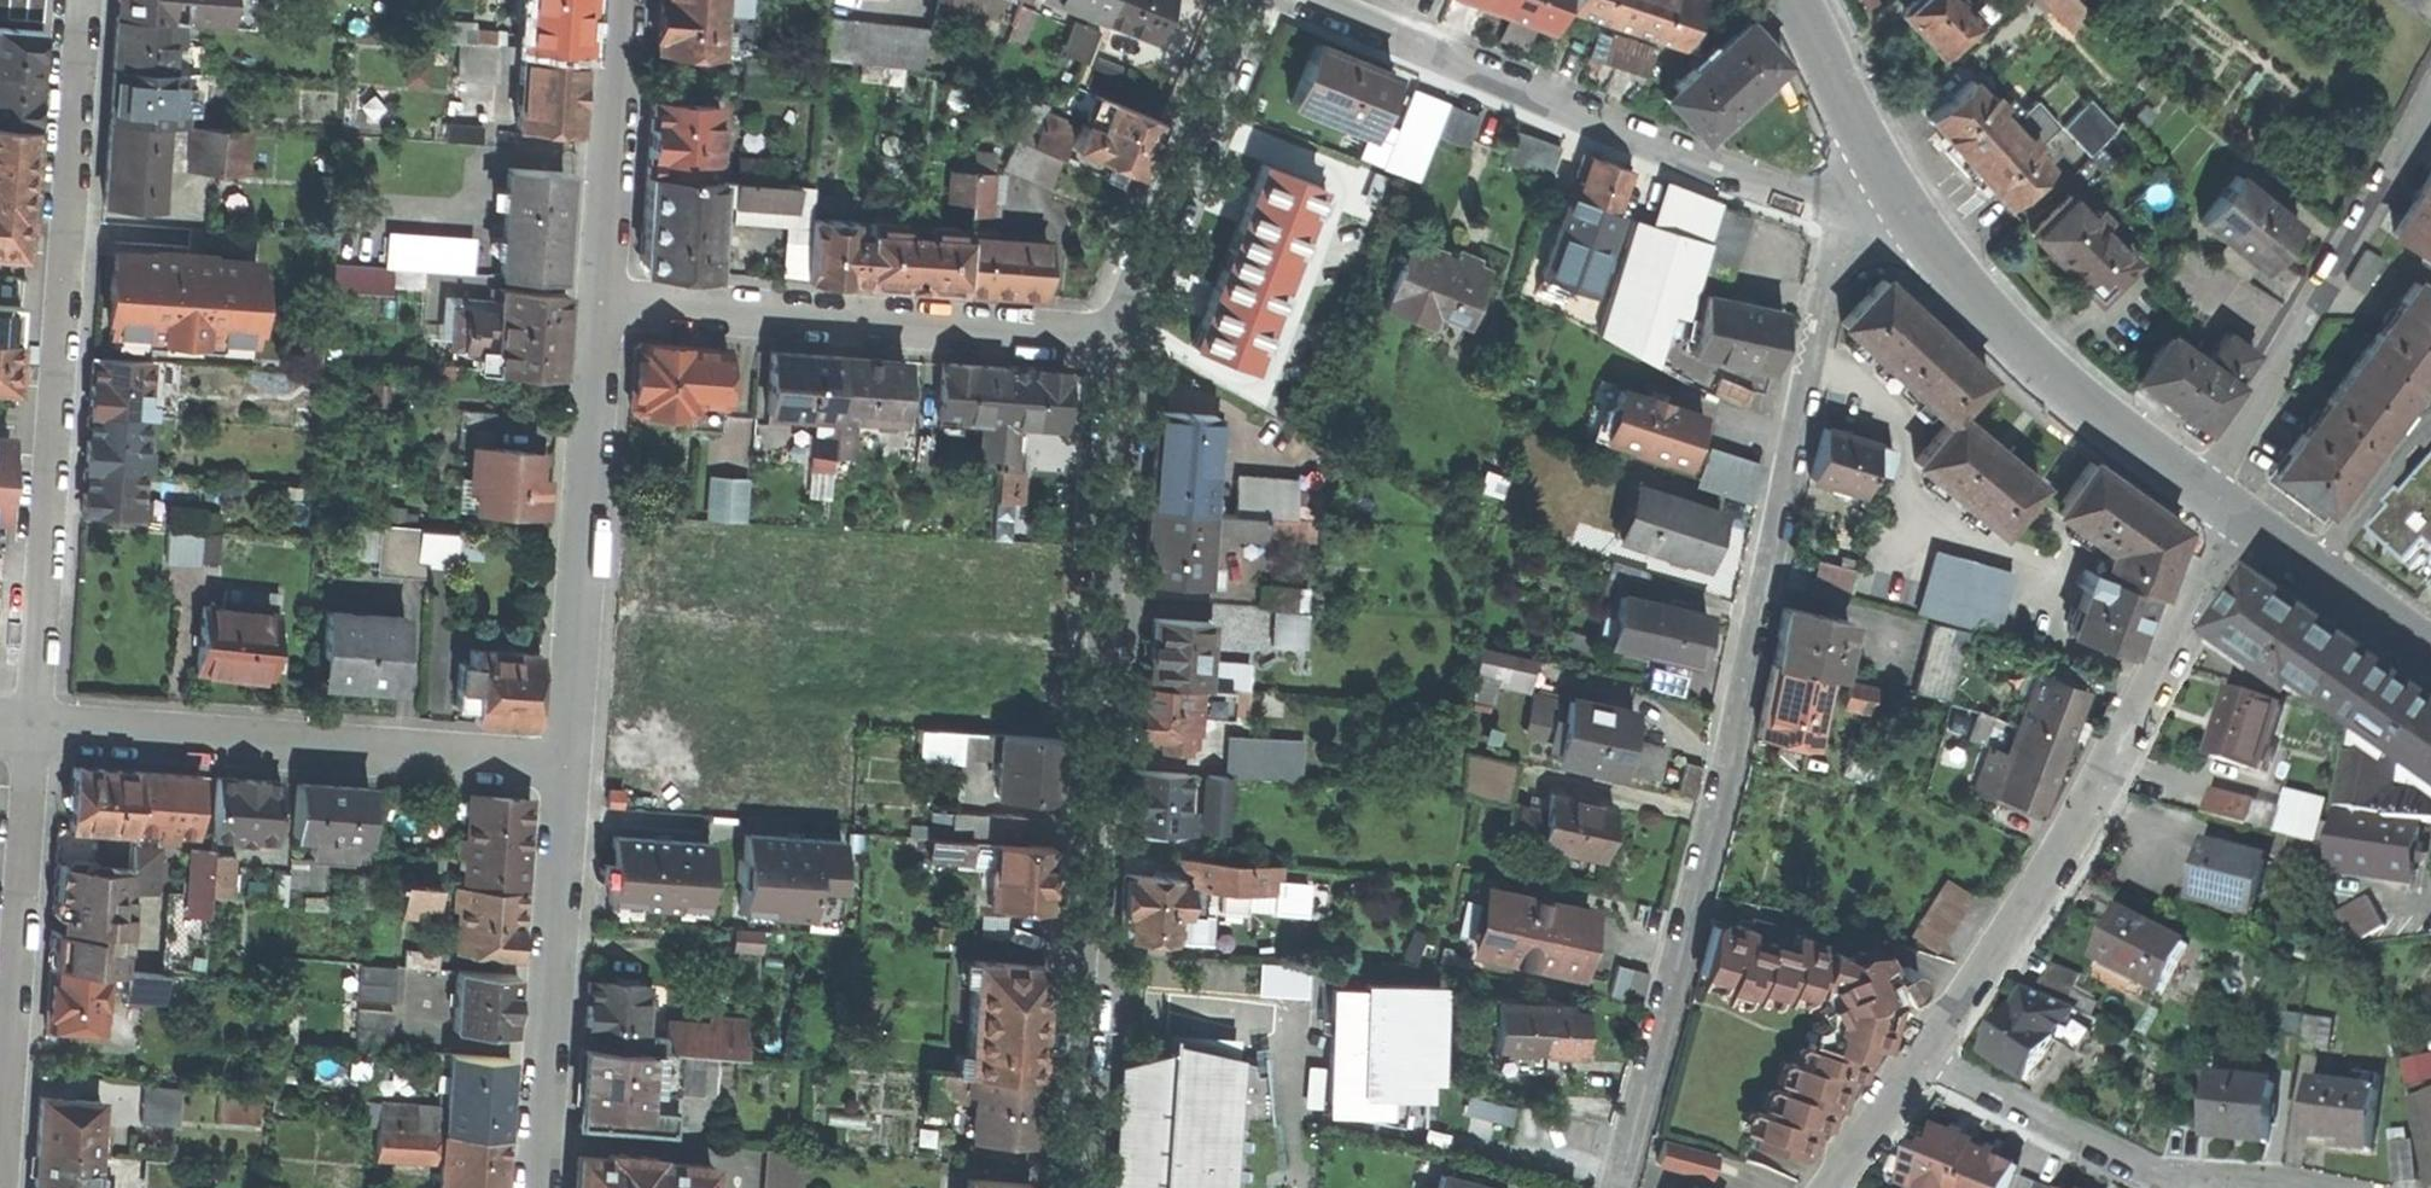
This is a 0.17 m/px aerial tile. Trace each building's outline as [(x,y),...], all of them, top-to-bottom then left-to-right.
[(0,14),(18,15),(19,0),(1,0),(0,14)] [(18,15),(37,17),(38,0),(19,0),(18,15)] [(251,25),(251,0),(116,0),(115,16),(181,21),(251,25)] [(580,49),(583,0),(521,0),(519,32),(518,45),(580,49)] [(652,48),(716,52),(717,44),(725,45),(726,27),(718,27),(720,0),(655,0),(652,48)] [(934,17),(951,20),(955,0),(937,0),(934,17)] [(1016,4),(1006,0),(1003,0),(996,17),(1008,22),(1016,4)] [(1099,18),(1106,0),(1054,0),(1088,13),(1099,18)] [(1099,18),(1149,38),(1164,0),(1106,0),(1099,18)] [(1506,10),(1509,0),(1478,0),(1506,10)] [(1506,10),(1550,28),(1561,0),(1509,0),(1506,10)] [(1569,9),(1681,47),(1697,0),(1572,0),(1569,9)] [(1913,25),(1940,55),(1977,22),(1958,0),(1909,0),(1901,7),(1901,15),(1908,25),(1913,25)] [(2039,10),(2046,3),(2066,26),(2084,10),(2076,0),(2031,0),(2039,10)] [(2411,11),(2419,0),(2396,0),(2411,11)] [(1031,11),(1016,4),(1008,22),(1004,32),(1019,38),(1031,11)] [(1099,18),(1088,13),(1083,24),(1074,21),(1061,52),(1080,61),(1083,54),(1092,34),(1099,18)] [(181,21),(115,16),(111,67),(169,71),(171,43),(179,43),(181,21)] [(887,60),(918,67),(931,29),(822,17),(820,58),(887,60)] [(1742,18),(1659,95),(1698,136),(1781,60),(1742,18)] [(471,42),(472,29),(473,23),(444,21),(442,40),(457,41),(471,42)] [(30,75),(31,57),(39,57),(40,28),(0,26),(0,73),(30,75)] [(496,43),(518,45),(519,32),(472,29),(471,42),(496,43)] [(1654,46),(1609,31),(1599,60),(1644,75),(1654,46)] [(1092,34),(1083,54),(1097,59),(1104,38),(1092,34)] [(471,42),(457,41),(455,75),(494,77),(495,59),(496,45),(496,43),(471,42)] [(1286,101),(1364,133),(1370,120),(1389,73),(1311,41),(1286,101)] [(496,45),(495,59),(511,60),(512,46),(496,45)] [(580,49),(518,45),(513,125),(575,129),(580,49)] [(169,71),(111,67),(107,117),(162,121),(180,123),(182,98),(176,98),(178,72),(169,71)] [(0,73),(0,122),(34,124),(36,94),(29,94),(30,75),(0,73)] [(1940,145),(1956,165),(2006,123),(1994,109),(2000,105),(1989,91),(1984,96),(1969,77),(1925,113),(1946,140),(1940,145)] [(1410,87),(1394,129),(1429,142),(1432,134),(1445,101),(1410,87)] [(1079,122),(1069,146),(1135,174),(1158,120),(1090,91),(1081,113),(1097,119),(1093,128),(1079,122)] [(1016,127),(1033,134),(1043,111),(1045,104),(1028,97),(1016,127)] [(2084,97),(2056,126),(2084,154),(2113,125),(2084,97)] [(643,171),(707,175),(712,103),(648,99),(643,171)] [(1956,165),(1972,184),(1979,178),(2001,205),(2045,169),(2028,149),(2056,126),(2034,100),(2006,123),(1956,165)] [(1445,101),(1432,134),(1464,147),(1477,113),(1445,101)] [(1012,138),(1037,149),(1056,156),(1070,123),(1043,111),(1033,134),(1016,127),(1012,138)] [(162,121),(107,117),(101,203),(156,206),(159,162),(171,163),(172,148),(160,147),(162,121)] [(246,121),(190,117),(187,160),(243,164),(246,121)] [(1370,120),(1364,133),(1355,158),(1380,167),(1394,129),(1370,120)] [(34,124),(0,122),(0,252),(20,254),(22,226),(27,226),(34,124)] [(481,124),(445,122),(444,139),(480,142),(481,124)] [(1558,145),(1509,127),(1497,160),(1546,178),(1558,145)] [(1429,142),(1394,129),(1380,167),(1416,179),(1429,142)] [(1025,177),(1037,149),(1012,138),(1000,166),(1025,177)] [(1572,177),(1566,175),(1563,185),(1569,187),(1567,193),(1588,200),(1579,224),(1607,233),(1629,169),(1580,153),(1572,177)] [(776,160),(734,157),(732,177),(774,180),(776,160)] [(981,162),(971,161),(971,169),(968,169),(965,212),(985,213),(988,171),(981,170),(981,162)] [(1259,164),(1190,344),(1244,365),(1314,185),(1259,164)] [(506,166),(498,271),(553,275),(556,231),(559,231),(560,215),(557,214),(561,170),(506,166)] [(2414,250),(2430,260),(2430,166),(2390,231),(2414,246),(2414,250)] [(643,171),(640,214),(712,219),(715,176),(707,175),(643,171)] [(2200,213),(2225,232),(2221,237),(2225,240),(2255,265),(2259,268),(2296,223),(2233,172),(2200,213)] [(810,183),(774,180),(732,177),(729,218),(807,224),(808,217),(810,183)] [(2064,191),(2025,230),(2044,248),(2047,245),(2077,274),(2072,279),(2092,299),(2132,259),(2097,225),(2103,218),(2091,206),(2085,212),(2064,191)] [(1703,243),(1695,270),(1728,281),(1749,215),(1715,204),(1703,243)] [(712,219),(640,214),(636,258),(643,267),(709,271),(712,219)] [(808,217),(807,224),(806,242),(803,278),(803,279),(860,283),(864,231),(852,230),(852,220),(808,217)] [(864,231),(860,283),(959,290),(963,233),(964,228),(921,224),(921,234),(905,233),(905,223),(865,220),(864,231)] [(1629,220),(1594,331),(1649,363),(1659,332),(1673,337),(1695,270),(1703,243),(1629,220)] [(1556,232),(1534,225),(1520,270),(1542,277),(1556,232)] [(989,235),(963,233),(959,290),(1039,296),(1043,239),(1005,236),(1005,230),(989,229),(989,235)] [(1451,253),(1408,233),(1385,285),(1387,286),(1380,302),(1426,323),(1431,312),(1460,325),(1486,267),(1473,261),(1476,256),(1454,246),(1451,253)] [(385,235),(383,266),(391,266),(423,268),(469,272),(471,240),(385,235)] [(803,278),(806,242),(782,240),(780,276),(803,278)] [(2225,240),(2210,261),(2244,280),(2255,265),(2225,240)] [(2365,249),(2346,280),(2361,289),(2380,258),(2365,249)] [(109,297),(107,328),(160,331),(160,334),(195,336),(195,334),(248,337),(250,305),(252,305),(254,281),(251,281),(253,261),(208,258),(208,255),(187,254),(186,256),(173,255),(174,253),(153,252),(153,254),(112,251),(111,272),(108,272),(107,297),(109,297)] [(423,268),(391,266),(391,283),(422,285),(423,268)] [(1880,276),(1838,321),(1943,421),(1952,412),(1986,376),(1880,276)] [(2353,362),(2403,400),(2430,362),(2430,294),(2413,280),(2353,362)] [(492,369),(558,373),(563,291),(497,287),(496,309),(449,306),(447,341),(446,347),(455,348),(493,350),(492,369)] [(1729,299),(1701,294),(1697,317),(1686,315),(1682,335),(1693,337),(1690,351),(1767,367),(1778,310),(1745,303),(1746,299),(1729,296),(1729,299)] [(17,339),(18,314),(12,306),(0,306),(0,338),(17,339)] [(2231,380),(2252,351),(2224,331),(2203,360),(2165,333),(2133,377),(2201,427),(2234,382),(2231,380)] [(0,338),(0,389),(14,390),(17,339),(0,338)] [(454,365),(455,348),(446,347),(447,341),(429,340),(427,364),(454,365)] [(723,366),(724,346),(637,340),(630,346),(626,405),(631,416),(686,420),(692,414),(692,408),(720,410),(722,382),(725,382),(726,367),(723,366)] [(813,414),(832,415),(832,412),(836,354),(766,349),(762,410),(770,411),(770,417),(786,418),(787,412),(813,414)] [(900,359),(836,354),(832,412),(850,414),(871,415),(871,421),(888,422),(889,416),(896,416),(900,359)] [(147,361),(90,357),(86,412),(144,415),(151,416),(152,402),(145,401),(147,361)] [(1000,366),(939,362),(935,417),(996,421),(1000,366)] [(2323,506),(2403,400),(2353,362),(2272,469),(2273,470),(2268,476),(2294,496),(2297,492),(2323,512),(2326,508),(2323,506)] [(1000,366),(996,421),(1010,422),(1058,425),(1061,370),(1000,366)] [(1718,376),(1711,392),(1743,406),(1751,390),(1718,376)] [(1686,463),(1702,416),(1662,403),(1663,399),(1645,393),(1644,397),(1616,388),(1610,406),(1607,405),(1601,408),(1599,415),(1601,421),(1605,423),(1601,434),(1686,463)] [(456,445),(471,446),(492,447),(494,410),(458,408),(456,445)] [(1146,506),(1205,510),(1211,413),(1154,409),(1146,506)] [(144,415),(86,412),(83,467),(140,471),(147,471),(148,457),(142,457),(144,415)] [(850,414),(832,412),(832,415),(829,454),(848,455),(850,414)] [(2037,483),(1952,412),(1943,421),(1911,460),(1997,531),(2037,483)] [(810,452),(829,454),(832,415),(813,414),(810,452)] [(1010,422),(996,421),(994,450),(993,468),(991,498),(1018,500),(1020,468),(1011,467),(1013,451),(1008,451),(1010,422)] [(1823,426),(1807,475),(1858,491),(1873,441),(1823,426)] [(913,435),(912,457),(912,462),(927,463),(929,436),(913,435)] [(0,514),(2,486),(9,486),(10,465),(3,465),(5,436),(0,436),(0,514)] [(1765,459),(1708,441),(1696,475),(1754,494),(1765,459)] [(487,484),(486,506),(491,507),(497,514),(507,514),(513,508),(537,509),(539,471),(532,471),(534,449),(492,447),(471,446),(469,483),(487,484)] [(993,468),(994,450),(976,449),(975,467),(993,468)] [(2052,510),(2107,548),(2098,573),(2148,591),(2156,593),(2180,526),(2088,460),(2052,510)] [(140,471),(83,467),(80,510),(144,514),(145,499),(138,499),(140,471)] [(746,472),(710,470),(708,506),(743,509),(746,472)] [(1230,512),(1291,515),(1292,478),(1232,475),(1230,512)] [(2376,537),(2424,579),(2430,571),(2430,475),(2376,537)] [(1718,511),(1641,486),(1624,538),(1701,564),(1718,511)] [(1203,531),(1205,510),(1146,506),(1142,578),(1200,581),(1203,531)] [(1230,512),(1205,510),(1203,531),(1289,536),(1291,515),(1230,512)] [(377,564),(380,524),(330,521),(327,561),(377,564)] [(418,526),(380,524),(377,564),(377,573),(426,575),(427,559),(416,558),(418,526)] [(418,526),(416,558),(427,559),(453,561),(455,528),(418,526)] [(200,530),(166,528),(164,562),(198,564),(200,530)] [(1645,552),(1610,540),(1604,558),(1612,561),(1639,570),(1645,552)] [(1931,557),(1916,617),(1928,620),(1967,629),(1998,637),(2013,577),(1931,557)] [(1817,559),(1808,595),(1843,603),(1852,567),(1817,559)] [(1639,570),(1612,561),(1606,581),(1640,591),(1646,572),(1639,570)] [(2148,591),(2098,573),(2083,566),(2075,585),(2082,588),(2066,631),(2125,653),(2148,591)] [(2219,632),(2215,639),(2280,685),(2282,683),(2295,693),(2300,686),(2330,709),(2366,657),(2367,656),(2254,576),(2216,629),(2219,632)] [(1257,583),(1256,604),(1295,606),(1296,585),(1257,583)] [(223,589),(222,607),(247,610),(247,591),(223,589)] [(1610,617),(1603,616),(1598,638),(1663,653),(1688,660),(1693,661),(1704,613),(1616,592),(1610,617)] [(195,643),(192,671),(217,674),(217,675),(242,678),(242,676),(269,679),(270,662),(280,663),(283,631),(273,630),(275,613),(247,610),(222,607),(199,605),(197,633),(194,633),(193,643),(195,643)] [(1824,674),(1834,676),(1846,619),(1786,607),(1774,664),(1824,674)] [(403,615),(324,609),(321,654),(331,655),(329,683),(398,688),(403,615)] [(1305,612),(1271,610),(1269,643),(1304,645),(1305,612)] [(1148,657),(1146,682),(1192,685),(1201,685),(1205,620),(1150,617),(1149,639),(1145,639),(1144,657),(1148,657)] [(1928,620),(1909,691),(1947,698),(1967,629),(1928,620)] [(1475,645),(1472,669),(1506,677),(1511,653),(1475,645)] [(538,651),(467,646),(466,661),(457,661),(453,705),(472,706),(471,720),(532,725),(538,651)] [(1688,660),(1663,653),(1660,668),(1684,674),(1688,660)] [(2330,709),(2354,725),(2398,757),(2430,779),(2430,703),(2366,657),(2330,709)] [(1810,745),(1824,674),(1774,664),(1760,735),(1810,745)] [(1684,674),(1660,668),(1650,665),(1645,686),(1679,694),(1684,674)] [(2083,689),(2036,671),(2004,755),(1986,748),(1972,783),(1991,790),(1990,791),(2037,809),(2083,689)] [(1872,683),(1844,678),(1840,703),(1868,708),(1872,683)] [(1134,681),(1131,731),(1156,733),(1155,747),(1184,749),(1185,726),(1190,727),(1192,696),(1192,685),(1146,682),(1134,681)] [(1192,685),(1192,696),(1207,697),(1206,710),(1226,711),(1227,687),(1201,685),(1192,685)] [(2234,693),(2214,759),(2264,773),(2283,708),(2234,693)] [(1630,712),(1563,698),(1560,713),(1550,756),(1618,770),(1618,768),(1654,776),(1661,744),(1625,736),(1630,712)] [(1550,756),(1560,713),(1512,704),(1503,746),(1550,756)] [(1992,713),(1976,707),(1965,736),(1981,741),(1992,713)] [(923,725),(923,756),(967,756),(967,725),(923,725)] [(2390,816),(2430,819),(2430,794),(2396,788),(2399,769),(2392,764),(2398,757),(2354,725),(2338,808),(2390,816)] [(1058,736),(997,732),(995,757),(992,757),(990,774),(994,774),(992,793),(1054,797),(1058,736)] [(1224,734),(1222,774),(1262,776),(1263,735),(1224,734)] [(1462,747),(1460,789),(1500,799),(1509,758),(1462,747)] [(1705,757),(1684,751),(1674,785),(1695,791),(1705,757)] [(1843,753),(1839,773),(1872,780),(1877,760),(1843,753)] [(130,830),(130,829),(134,770),(69,765),(65,826),(130,830)] [(1128,768),(1125,825),(1188,828),(1189,814),(1180,813),(1182,771),(1128,768)] [(134,770),(130,829),(154,830),(154,834),(172,835),(173,832),(194,833),(198,774),(134,770)] [(1218,830),(1222,774),(1203,773),(1200,829),(1218,830)] [(277,779),(213,776),(210,834),(234,836),(234,839),(252,840),(252,838),(274,839),(277,779)] [(366,784),(293,781),(291,833),(308,833),(307,852),(350,853),(351,837),(363,837),(366,784)] [(606,787),(604,806),(618,807),(620,789),(606,787)] [(1610,805),(1545,791),(1541,809),(1534,840),(1534,842),(1599,856),(1610,805)] [(2289,791),(2278,834),(2291,837),(2319,844),(2330,802),(2289,791)] [(470,794),(463,883),(521,887),(527,798),(470,794)] [(2213,794),(2208,816),(2252,827),(2258,806),(2213,794)] [(1534,840),(1541,809),(1507,801),(1499,832),(1534,840)] [(986,813),(953,811),(952,814),(951,838),(968,839),(984,840),(986,813)] [(951,838),(952,814),(929,812),(928,826),(928,836),(951,838)] [(1022,815),(986,813),(984,840),(1021,843),(1022,815)] [(2422,826),(2337,817),(2331,872),(2416,881),(2422,826)] [(607,824),(603,898),(700,908),(705,830),(607,824)] [(926,836),(928,836),(928,826),(910,825),(910,836),(926,836)] [(836,834),(738,828),(733,911),(831,917),(836,834)] [(858,828),(841,828),(840,846),(857,847),(858,828)] [(951,838),(928,836),(926,836),(924,857),(952,859),(966,860),(968,839),(951,838)] [(2319,844),(2291,837),(2287,855),(2322,863),(2327,846),(2319,844)] [(952,859),(952,866),(984,868),(983,884),(986,884),(985,903),(1044,907),(1049,845),(1021,843),(984,840),(968,839),(966,860),(952,859)] [(422,845),(420,880),(437,881),(442,881),(444,846),(422,845)] [(129,847),(127,866),(125,887),(148,889),(151,849),(129,847)] [(206,892),(209,853),(209,848),(187,847),(184,891),(206,892)] [(2269,862),(2212,847),(2198,897),(2255,912),(2269,862)] [(230,854),(209,853),(206,892),(227,894),(230,854)] [(288,873),(287,882),(306,883),(307,857),(288,856),(288,873)] [(1179,884),(1186,885),(1242,888),(1242,899),(1273,900),(1275,862),(1179,857),(1178,875),(1180,875),(1179,884)] [(127,866),(53,860),(50,913),(56,913),(55,930),(49,930),(46,964),(104,968),(120,969),(125,887),(127,866)] [(1178,875),(1121,871),(1117,935),(1175,938),(1177,910),(1184,911),(1186,885),(1179,884),(1180,875),(1178,875)] [(288,873),(270,872),(268,903),(286,904),(287,882),(288,873)] [(372,876),(356,876),(354,905),(370,906),(372,876)] [(1943,876),(1906,933),(1934,950),(1970,893),(1943,876)] [(437,881),(420,880),(392,879),(391,887),(398,887),(397,909),(436,911),(437,881)] [(521,887),(463,883),(453,883),(451,907),(458,908),(456,952),(516,955),(521,887)] [(1526,895),(1488,886),(1474,948),(1510,956),(1509,959),(1528,964),(1529,960),(1568,969),(1583,908),(1543,899),(1544,896),(1527,892),(1526,895)] [(206,892),(184,891),(173,890),(167,964),(200,967),(206,892)] [(2360,942),(2394,926),(2379,894),(2345,909),(2360,942)] [(2105,954),(2093,978),(2139,1001),(2147,985),(2167,995),(2191,946),(2124,913),(2117,928),(2116,928),(2103,953),(2105,954)] [(1029,917),(985,915),(984,934),(1028,936),(1029,917)] [(1787,987),(1805,992),(1814,987),(1816,980),(1822,982),(1829,995),(1820,1000),(1828,1015),(1819,1020),(1814,1038),(1806,1035),(1799,1062),(1787,1059),(1779,1088),(1771,1086),(1764,1112),(1753,1109),(1745,1139),(1798,1153),(1804,1134),(1811,1136),(1815,1121),(1820,1123),(1825,1103),(1832,1105),(1838,1085),(1844,1086),(1849,1071),(1854,1072),(1859,1051),(1846,1048),(1849,1036),(1874,1043),(1880,1019),(1869,1016),(1871,1011),(1866,1002),(1883,993),(1873,974),(1883,969),(1874,954),(1854,948),(1845,953),(1805,943),(1807,935),(1790,930),(1786,944),(1766,939),(1764,946),(1745,941),(1749,926),(1733,922),(1731,929),(1711,924),(1699,971),(1723,978),(1721,985),(1753,994),(1755,987),(1785,995),(1787,987)] [(942,926),(929,925),(928,940),(941,941),(942,926)] [(437,950),(403,947),(402,965),(436,967),(437,950)] [(1034,1074),(1041,963),(969,958),(961,1070),(968,1070),(1034,1074)] [(1312,990),(1313,960),(1264,959),(1263,989),(1312,990)] [(1622,997),(1630,966),(1614,962),(1606,993),(1622,997)] [(395,965),(359,963),(358,981),(394,984),(395,965)] [(104,968),(46,964),(43,1027),(100,1030),(104,968)] [(2071,1008),(2084,976),(2054,964),(2047,980),(2045,979),(2039,995),(2071,1008)] [(1646,970),(1630,966),(1622,997),(1639,1001),(1646,970)] [(515,971),(456,967),(452,1027),(511,1031),(515,971)] [(1909,994),(1907,990),(1912,985),(1912,974),(1904,968),(1895,969),(1887,974),(1901,999),(1904,998),(1901,994),(1905,991),(1907,995),(1909,994)] [(164,996),(166,972),(124,970),(123,994),(164,996)] [(639,1047),(640,1033),(643,1004),(649,1005),(650,993),(643,993),(643,984),(585,979),(581,1043),(639,1047)] [(394,984),(358,981),(356,999),(393,1001),(394,984)] [(1438,985),(1363,983),(1363,987),(1329,987),(1326,1110),(1344,1111),(1344,1114),(1401,1124),(1403,1109),(1392,1107),(1393,1092),(1424,1093),(1425,1076),(1436,1076),(1438,985)] [(2039,995),(2030,991),(2018,1009),(2061,1037),(2078,1012),(2071,1008),(2039,995)] [(1582,1002),(1495,999),(1492,1065),(1554,1068),(1554,1051),(1580,1052),(1582,1002)] [(2015,1007),(1984,1053),(2030,1083),(2061,1037),(2018,1009),(2015,1007)] [(391,1010),(356,1008),(355,1026),(390,1028),(391,1010)] [(2102,1021),(2078,1012),(2061,1037),(2078,1053),(2102,1021)] [(639,1047),(642,1047),(700,1052),(741,1055),(744,1018),(707,1016),(706,1026),(662,1023),(661,1034),(640,1033),(639,1047)] [(2303,1040),(2301,1055),(2319,1056),(2319,1050),(2323,1021),(2305,1019),(2303,1040)] [(2323,1021),(2319,1050),(2333,1051),(2336,1022),(2323,1021)] [(389,1046),(390,1028),(355,1026),(354,1044),(381,1046),(389,1046)] [(2303,1040),(2286,1038),(2282,1070),(2299,1072),(2301,1055),(2303,1040)] [(1122,1065),(1113,1187),(1258,1187),(1260,1169),(1272,1163),(1261,1064),(1164,1040),(1163,1055),(1122,1065)] [(577,1101),(604,1103),(617,1111),(638,1113),(638,1105),(639,1087),(642,1047),(639,1047),(581,1043),(577,1101)] [(433,1049),(389,1046),(381,1046),(380,1071),(432,1074),(433,1049)] [(671,1108),(638,1105),(638,1113),(617,1111),(604,1103),(577,1101),(575,1123),(693,1132),(700,1052),(642,1047),(639,1087),(673,1089),(671,1108)] [(448,1051),(443,1130),(503,1133),(508,1055),(448,1051)] [(967,1086),(968,1070),(961,1070),(922,1068),(920,1107),(941,1108),(942,1094),(967,1096),(967,1086)] [(2213,1082),(2210,1143),(2273,1146),(2274,1120),(2276,1120),(2277,1106),(2274,1105),(2275,1085),(2250,1084),(2250,1082),(2240,1082),(2241,1069),(2220,1068),(2219,1082),(2213,1082)] [(973,1086),(969,1134),(1030,1138),(1034,1074),(968,1070),(967,1086),(973,1086)] [(2314,1084),(2309,1139),(2349,1143),(2348,1148),(2375,1151),(2383,1076),(2359,1074),(2358,1089),(2314,1084)] [(180,1087),(141,1084),(139,1123),(177,1125),(180,1087)] [(2430,1187),(2430,1092),(2410,1097),(2429,1187),(2430,1187)] [(37,1095),(33,1149),(95,1154),(98,1099),(37,1095)] [(393,1110),(392,1127),(415,1128),(415,1111),(393,1110)] [(392,1127),(375,1126),(374,1153),(441,1157),(443,1130),(415,1128),(392,1127)] [(503,1133),(443,1130),(441,1157),(439,1187),(499,1187),(503,1133)] [(1979,1147),(1935,1130),(1926,1153),(1918,1150),(1904,1184),(1913,1187),(1962,1187),(1977,1152),(1979,1147)] [(1661,1138),(1655,1162),(1707,1175),(1713,1151),(1661,1138)] [(2413,1144),(2392,1146),(2396,1183),(2417,1181),(2413,1144)] [(800,1149),(763,1146),(761,1187),(797,1187),(800,1149)] [(33,1149),(31,1187),(92,1187),(95,1154),(33,1149)] [(707,1163),(653,1159),(653,1154),(605,1151),(604,1155),(573,1153),(570,1187),(706,1187),(707,1163)] [(1977,1152),(1962,1187),(2012,1187),(2020,1169),(1977,1152)] [(1438,1172),(1433,1187),(1497,1187),(1438,1172)] [(1024,1181),(963,1176),(962,1187),(1024,1187),(1024,1181)] [(2024,1178),(2020,1187),(2037,1187),(2039,1184),(2024,1178)]
